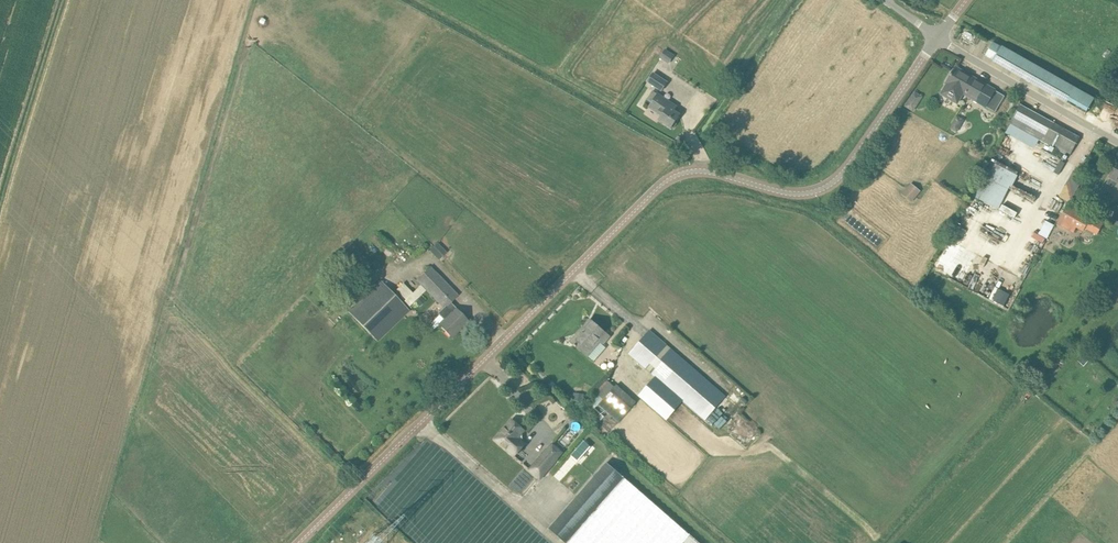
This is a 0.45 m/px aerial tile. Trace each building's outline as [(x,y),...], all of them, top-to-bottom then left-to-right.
[(1094,98),(1002,46),(1002,47),(993,42),(985,56),(994,61),(994,62),(1086,114),(1094,98)] [(665,49),(659,58),(669,64),(675,55),(665,49)] [(955,68),(946,83),(966,95),(970,87),(968,86),(972,77),(955,68)] [(662,91),(667,82),(653,73),(648,82),(662,91)] [(996,112),(1005,96),(972,77),(968,86),(970,87),(966,95),(996,112)] [(659,121),(671,129),(671,127),(674,128),(677,124),(675,122),(680,114),(674,110),(677,106),(653,91),(647,100),(652,103),(649,108),(662,116),(659,121)] [(910,98),(905,106),(913,112),(918,104),(910,98)] [(1070,156),(1080,138),(1021,104),(1010,123),(1014,125),(1011,130),(1036,144),(1039,139),(1070,156)] [(954,115),(949,128),(958,131),(963,118),(954,115)] [(988,160),(983,174),(1012,186),(1018,172),(988,160)] [(1117,190),(1117,163),(1110,178),(1117,182),(1114,188),(1117,190)] [(1067,203),(1083,178),(1071,171),(1056,196),(1067,203)] [(911,202),(921,190),(911,182),(901,193),(911,202)] [(1068,204),(1060,218),(1083,232),(1091,217),(1068,204)] [(1097,215),(1104,217),(1107,209),(1100,206),(1097,215)] [(1006,223),(1009,217),(993,211),(991,217),(1006,223)] [(1043,220),(1037,234),(1047,238),(1053,224),(1043,220)] [(437,259),(446,251),(437,242),(428,249),(437,259)] [(431,265),(416,279),(445,308),(448,311),(454,305),(451,302),(459,294),(431,265)] [(381,279),(348,312),(378,341),(410,308),(381,279)] [(405,299),(410,305),(426,289),(421,284),(413,291),(403,281),(396,288),(406,298),(405,299)] [(988,299),(1003,306),(1009,294),(994,287),(988,299)] [(426,300),(421,295),(416,301),(420,306),(426,300)] [(455,308),(439,325),(452,338),(468,321),(455,308)] [(588,356),(601,342),(603,344),(610,337),(590,319),(571,341),(588,356)] [(715,386),(650,329),(629,354),(694,410),(715,386)] [(636,402),(616,385),(599,405),(619,422),(636,402)] [(584,402),(585,394),(574,393),(573,401),(584,402)] [(728,418),(716,407),(705,417),(718,429),(728,418)] [(512,420),(495,439),(514,456),(525,444),(522,441),(523,440),(522,434),(525,431),(512,420)] [(1078,432),(1068,423),(1059,434),(1069,442),(1078,432)] [(578,461),(590,447),(584,441),(571,455),(578,461)] [(540,455),(528,469),(541,480),(559,460),(558,459),(564,452),(553,442),(541,456),(540,455)] [(566,542),(700,542),(607,461),(549,528),(566,542)]
